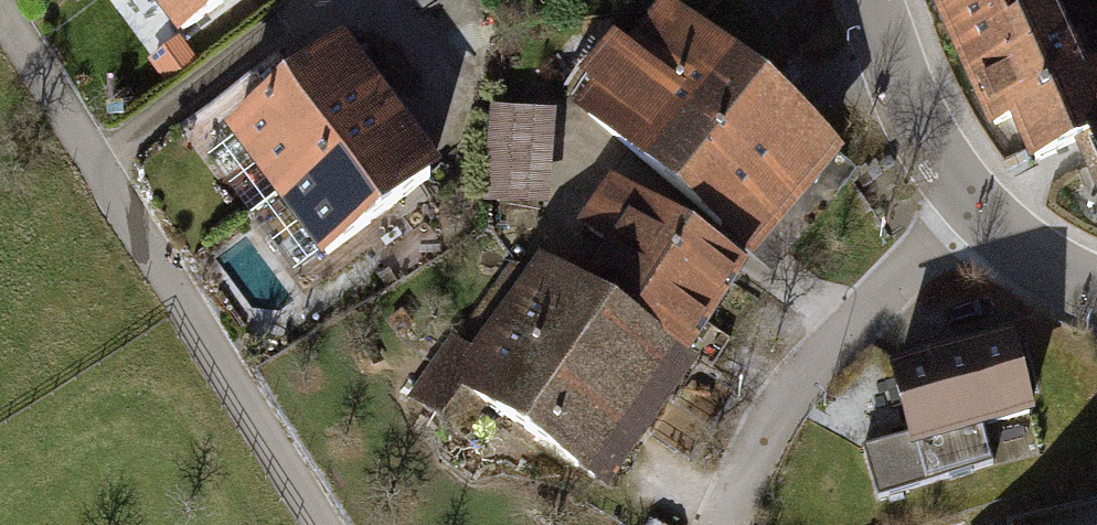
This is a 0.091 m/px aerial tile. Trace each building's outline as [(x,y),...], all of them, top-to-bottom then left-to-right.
[(217,0),(134,0),(164,40),(217,0)] [(557,104),(742,260),(831,155),(648,0),(646,0),(557,104)] [(1085,82),(1048,0),(937,0),(994,126),(1015,116),(1035,161),(1082,140),(1089,137),(1096,154),(1096,77),(1085,82)] [(379,107),(330,42),(212,131),(260,195),(379,107)] [(379,107),(260,195),(310,262),(429,173),(379,107)] [(547,112),(483,108),(477,200),(492,201),(491,226),(530,228),(532,207),(541,208),(547,112)] [(735,272),(596,178),(561,229),(595,251),(573,284),(677,356),(735,272)] [(444,333),(398,397),(432,421),(452,393),(594,494),(687,364),(677,356),(573,284),(527,251),(460,344),(444,333)] [(1003,336),(879,372),(898,435),(856,447),(871,497),(984,463),(975,432),(1027,417),(1003,336)]
